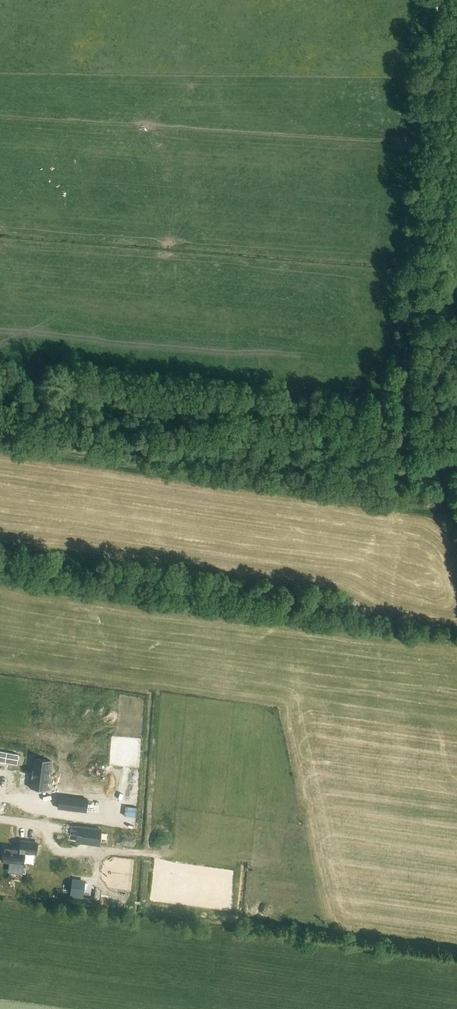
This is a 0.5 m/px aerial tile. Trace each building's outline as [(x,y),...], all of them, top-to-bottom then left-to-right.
[(31,759),(27,787),(42,789),(46,761),(31,759)] [(87,800),(59,797),(57,809),(86,813),(87,800)] [(101,829),(78,826),(76,843),(100,846),(101,829)] [(1,862),(14,863),(14,869),(21,869),(23,865),(25,853),(36,854),(37,843),(20,841),(20,849),(3,847),(1,862)] [(85,883),(72,881),(70,896),(83,897),(85,883)]
